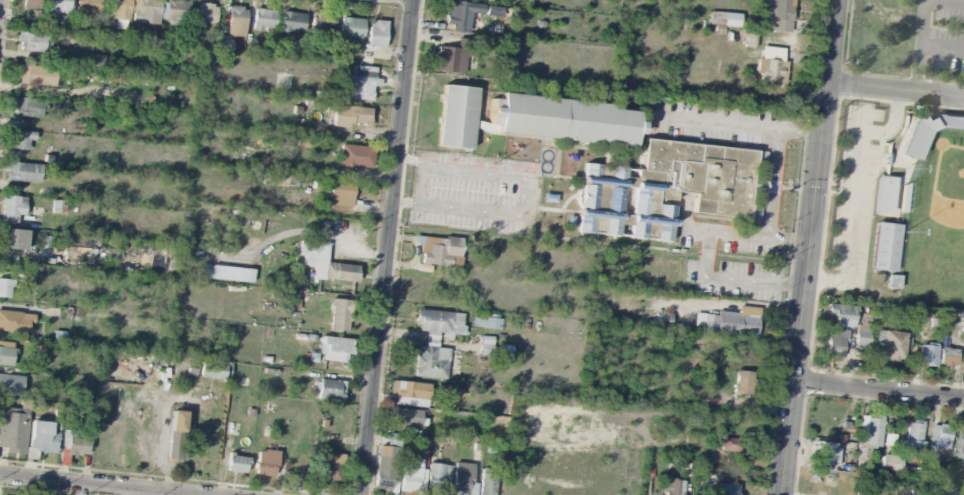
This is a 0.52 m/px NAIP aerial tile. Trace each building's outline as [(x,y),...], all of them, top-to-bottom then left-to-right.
[(41,0),(24,0),(23,9),(41,9),(41,0)] [(49,13),(72,14),(72,0),(49,0),(49,13)] [(100,0),(77,0),(76,12),(99,13),(100,0)] [(159,24),(159,0),(132,0),(131,23),(159,24)] [(190,2),(161,0),(160,21),(189,23),(190,2)] [(794,0),(767,0),(764,29),(791,31),(794,0)] [(483,15),(484,5),(448,1),(446,24),(453,25),(452,32),(469,33),(471,14),(483,15)] [(215,25),(216,5),(199,4),(198,32),(204,32),(205,24),(215,25)] [(246,8),(229,7),(228,37),(245,38),(246,8)] [(487,17),(502,17),(502,8),(487,7),(487,17)] [(252,30),(262,31),(262,28),(274,29),(277,11),(255,8),(252,30)] [(281,31),(305,32),(306,13),(281,12),(281,31)] [(334,14),(313,12),(312,33),(333,35),(334,14)] [(740,13),(710,12),(709,26),(740,27),(740,13)] [(341,38),(363,38),(364,19),(341,18),(341,38)] [(54,33),(55,20),(43,19),(42,32),(54,33)] [(369,21),(368,47),(385,48),(387,22),(369,21)] [(741,47),(754,48),(756,33),(743,32),(741,47)] [(44,44),(49,44),(49,34),(19,33),(18,51),(44,53),(44,44)] [(233,38),(217,37),(216,50),(232,51),(233,38)] [(465,74),(466,58),(470,59),(472,40),(458,39),(457,48),(437,46),(435,71),(465,74)] [(784,48),(762,47),(761,58),(758,58),(757,74),(766,74),(765,82),(782,83),(784,48)] [(102,70),(103,56),(88,55),(87,69),(102,70)] [(55,86),(55,67),(17,66),(17,85),(55,86)] [(343,98),(372,102),(376,68),(357,66),(356,76),(346,75),(343,98)] [(472,150),(477,89),(443,86),(438,147),(472,150)] [(496,134),(632,148),(634,134),(637,135),(639,122),(634,122),(635,112),(616,110),(617,105),(500,93),(499,100),(491,99),(489,125),(497,126),(496,134)] [(41,118),(43,100),(14,97),(12,115),(41,118)] [(372,109),(335,105),(332,126),(350,128),(351,122),(371,124),(372,109)] [(909,114),(905,157),(916,158),(917,146),(924,146),(926,127),(963,130),(963,119),(909,114)] [(29,141),(35,141),(35,132),(12,131),(11,150),(28,151),(29,141)] [(759,219),(764,169),(756,168),(758,151),(646,140),(642,170),(635,169),(634,179),(625,178),(626,168),(609,167),(608,179),(582,177),(577,232),(618,237),(620,225),(630,226),(629,238),(670,242),(674,207),(658,205),(661,173),(666,173),(664,191),(694,194),(693,212),(759,219)] [(375,148),(343,144),(340,165),(372,170),(375,148)] [(6,180),(40,184),(42,166),(8,162),(6,180)] [(264,174),(264,185),(298,186),(299,176),(264,174)] [(890,215),(895,178),(877,176),(872,212),(890,215)] [(353,207),(354,183),(331,182),(329,206),(353,207)] [(24,216),(26,198),(2,195),(0,214),(0,221),(17,223),(18,215),(24,216)] [(900,225),(876,222),(870,270),(895,273),(900,225)] [(25,250),(27,231),(0,229),(0,248),(25,250)] [(460,257),(461,239),(416,237),(416,244),(422,244),(421,265),(451,267),(451,257),(460,257)] [(329,243),(300,241),(299,256),(303,257),(302,267),(315,268),(314,279),(357,282),(358,265),(328,263),(329,243)] [(253,269),(203,266),(203,279),(253,282),(253,269)] [(899,289),(900,277),(889,276),(888,288),(899,289)] [(11,299),(12,280),(0,279),(0,298),(11,299)] [(351,300),(331,299),(330,332),(350,333),(351,300)] [(854,327),(854,306),(827,305),(827,326),(854,327)] [(759,308),(739,306),(738,313),(717,311),(717,316),(696,314),(695,331),(757,337),(759,308)] [(447,380),(449,349),(437,348),(439,333),(462,335),(464,314),(417,310),(415,332),(426,333),(425,347),(417,346),(415,377),(447,380)] [(0,312),(0,331),(30,333),(31,313),(0,312)] [(671,314),(654,313),(653,325),(671,326),(671,314)] [(500,330),(501,320),(473,317),(472,327),(500,330)] [(855,346),(869,345),(869,325),(855,325),(855,346)] [(845,331),(828,330),(827,357),(844,358),(845,331)] [(906,332),(875,331),(875,343),(883,343),(882,360),(904,361),(906,332)] [(319,358),(349,362),(352,340),(322,336),(319,358)] [(480,356),(492,356),(492,337),(481,337),(480,356)] [(0,341),(0,365),(13,366),(14,342),(0,341)] [(512,346),(498,345),(498,356),(511,357),(512,346)] [(936,366),(936,346),(919,345),(919,366),(936,366)] [(956,368),(957,349),(941,349),(940,368),(956,368)] [(226,362),(201,361),(201,379),(225,380),(226,362)] [(753,372),(736,371),(734,396),(752,396),(753,372)] [(0,374),(0,395),(22,397),(24,377),(0,374)] [(316,399),(344,400),(345,381),(317,380),(316,399)] [(396,397),(396,405),(428,407),(429,383),(391,382),(390,397),(396,397)] [(30,411),(1,407),(0,413),(0,448),(6,448),(5,452),(24,455),(30,411)] [(425,419),(421,419),(422,410),(393,409),(393,425),(425,426),(425,419)] [(184,412),(170,411),(170,432),(184,433),(184,412)] [(880,448),(883,418),(861,416),(859,435),(856,460),(869,461),(871,447),(880,448)] [(56,454),(59,424),(31,421),(28,451),(56,454)] [(923,454),(924,423),(905,422),(904,453),(923,454)] [(949,450),(950,427),(931,426),(930,449),(949,450)] [(67,454),(88,456),(90,433),(69,432),(67,454)] [(183,434),(169,433),(168,461),(186,461),(186,445),(182,445),(183,434)] [(399,448),(401,435),(388,433),(386,446),(399,448)] [(958,433),(956,458),(963,459),(963,434),(958,433)] [(743,452),(743,438),(722,438),(721,451),(743,452)] [(839,444),(815,441),(812,464),(836,467),(839,444)] [(393,491),(398,448),(378,446),(374,489),(393,491)] [(255,475),(275,477),(278,452),(258,450),(255,475)] [(345,455),(322,452),(319,480),(341,483),(345,455)] [(901,456),(881,455),(881,472),(901,473),(901,456)] [(227,472),(247,474),(249,458),(228,456),(227,472)] [(419,494),(421,460),(402,458),(400,492),(419,494)] [(454,463),(453,491),(459,491),(459,494),(476,494),(476,483),(473,483),(474,464),(454,463)] [(447,493),(449,465),(428,464),(426,492),(447,493)] [(497,475),(481,472),(478,494),(494,494),(497,475)] [(684,480),(664,479),(663,494),(683,494),(684,480)] [(737,485),(714,484),(713,494),(737,494),(737,485)]
